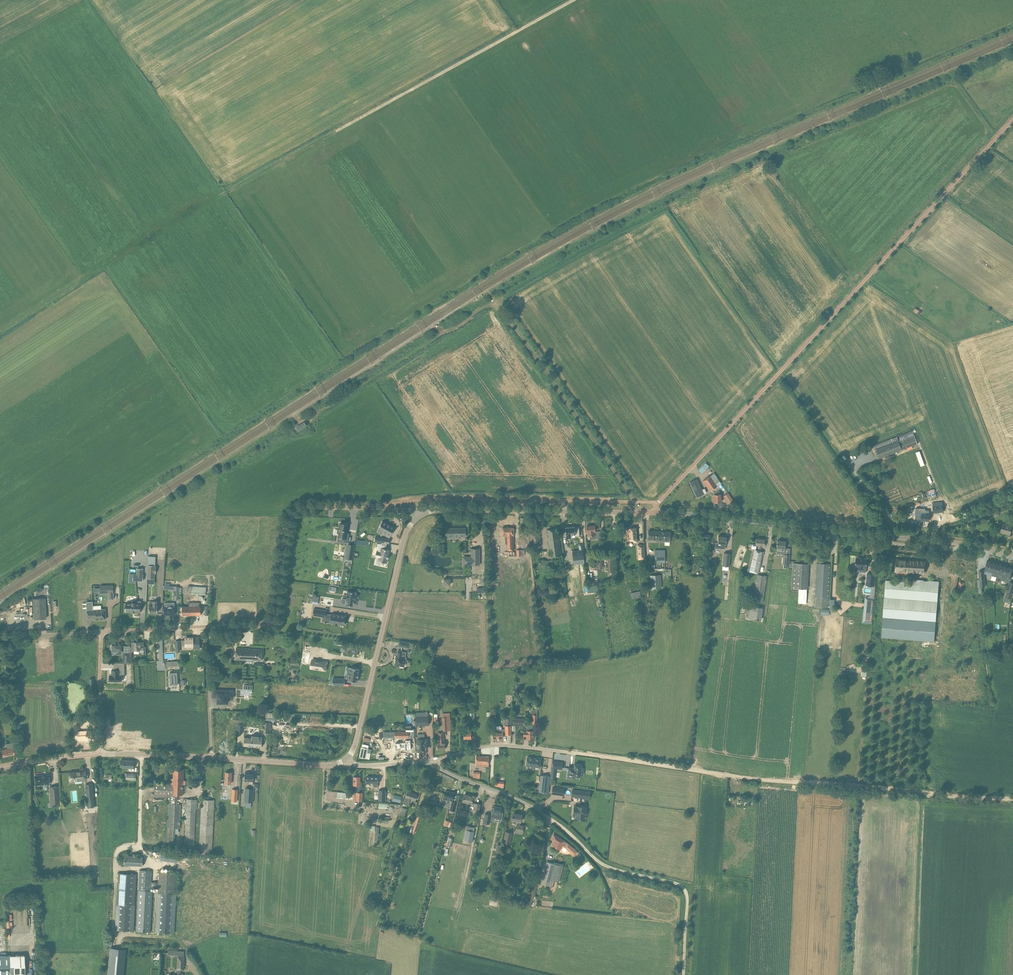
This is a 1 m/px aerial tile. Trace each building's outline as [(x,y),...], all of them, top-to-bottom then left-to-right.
[(305,422),(296,427),(298,431),(307,425),(305,422)] [(918,443),(914,434),(898,440),(897,436),(874,445),(879,458),(902,450),(902,449),(905,448),(905,450),(907,449),(907,448),(918,443)] [(920,453),(917,454),(923,471),(927,470),(920,453)] [(709,466),(705,463),(698,470),(702,473),(709,466)] [(714,473),(703,480),(710,491),(721,483),(714,473)] [(697,497),(706,492),(704,488),(702,490),(697,479),(690,482),(697,497)] [(735,503),(728,493),(724,496),(730,506),(735,503)] [(943,502),(932,503),(934,513),(944,512),(943,502)] [(916,508),(915,519),(921,519),(921,520),(929,520),(929,515),(929,514),(929,510),(925,510),(925,508),(916,508)] [(391,525),(390,526),(383,521),(379,528),(383,531),(386,533),(385,535),(390,538),(391,536),(396,528),(391,525)] [(340,523),(338,537),(344,538),(343,542),(348,542),(349,533),(347,533),(348,524),(340,523)] [(1002,528),(1001,532),(1006,534),(1007,532),(1010,533),(1011,528),(1012,527),(1012,526),(1003,523),(1003,525),(1002,528)] [(586,526),(587,531),(587,532),(587,536),(594,535),(594,539),(600,538),(601,531),(595,531),(595,530),(597,530),(597,526),(595,527),(595,525),(590,525),(590,524),(587,525),(587,526),(586,526)] [(575,526),(565,527),(566,535),(566,538),(571,537),(571,534),(575,534),(575,536),(580,536),(579,527),(576,527),(575,527),(575,526)] [(514,527),(503,527),(503,536),(504,536),(504,550),(513,550),(513,546),(511,546),(512,543),(513,543),(514,527)] [(466,528),(446,528),(446,538),(459,538),(459,536),(466,536),(466,528)] [(557,528),(547,529),(550,557),(561,556),(559,538),(558,538),(557,528)] [(539,529),(530,529),(530,546),(539,546),(539,529)] [(637,529),(629,529),(629,530),(627,530),(628,541),(630,541),(630,542),(638,542),(637,529)] [(648,539),(670,540),(671,537),(671,532),(649,531),(649,536),(648,538),(648,539)] [(715,543),(715,548),(725,549),(726,544),(726,542),(726,537),(718,536),(718,541),(718,543),(715,543)] [(765,539),(756,538),(756,545),(758,545),(758,548),(761,549),(761,545),(764,545),(765,539)] [(785,541),(777,540),(776,552),(784,553),(785,541)] [(377,556),(375,563),(381,565),(382,562),(383,562),(385,562),(386,562),(386,561),(387,559),(387,558),(388,558),(389,555),(388,554),(388,553),(389,551),(389,550),(388,550),(386,549),(385,549),(380,548),(381,544),(378,543),(377,547),(379,548),(378,552),(377,551),(376,556),(377,556)] [(348,545),(346,558),(352,559),(354,546),(348,545)] [(463,560),(463,564),(480,564),(480,548),(472,548),(472,556),(467,556),(467,560),(463,560)] [(583,550),(572,551),(573,560),(580,559),(581,564),(584,563),(583,550)] [(612,572),(612,554),(598,554),(598,565),(602,565),(602,559),(608,559),(608,572),(612,572)] [(856,567),(855,571),(866,572),(866,568),(867,568),(868,559),(857,557),(856,567)] [(925,573),(925,561),(896,559),(895,571),(925,573)] [(986,565),(985,570),(993,572),(992,575),(991,580),(995,581),(997,576),(1000,564),(987,560),(986,565)] [(830,564),(817,563),(814,607),(828,608),(830,564)] [(1000,564),(997,576),(1009,579),(1012,567),(1000,564)] [(156,573),(156,566),(155,566),(155,565),(148,565),(147,578),(150,578),(154,578),(155,573),(156,573)] [(133,574),(133,580),(143,580),(143,574),(143,568),(137,568),(137,574),(133,574)] [(587,570),(589,583),(599,582),(598,577),(595,577),(594,570),(587,570)] [(979,579),(977,580),(978,587),(980,587),(985,586),(984,570),(979,570),(979,579)] [(876,573),(867,572),(866,585),(875,586),(876,573)] [(767,576),(757,574),(753,600),(763,602),(767,576)] [(660,575),(650,575),(651,588),(661,587),(660,575)] [(906,581),(886,579),(882,637),(934,641),(939,581),(906,578),(906,581)] [(113,593),(113,585),(100,585),(100,593),(113,593)] [(206,594),(206,586),(193,585),(193,586),(189,586),(188,592),(192,592),(191,594),(206,594)] [(348,591),(346,599),(342,598),(341,603),(354,605),(354,600),(355,600),(356,594),(355,594),(356,592),(348,591)] [(865,597),(864,603),(873,604),(873,598),(874,598),(874,595),(870,594),(867,597),(865,597)] [(321,597),(320,604),(333,606),(334,599),(321,597)] [(45,598),(33,599),(34,619),(46,618),(45,598)] [(126,602),(126,611),(131,611),(131,612),(132,612),(135,612),(140,612),(140,608),(141,608),(141,600),(132,600),(132,602),(126,602)] [(101,609),(101,605),(93,606),(93,601),(86,602),(87,618),(94,618),(94,620),(106,619),(105,609),(101,609)] [(157,606),(157,601),(150,601),(150,602),(150,603),(149,603),(149,609),(149,612),(150,612),(150,613),(153,613),(153,612),(157,612),(157,606)] [(174,602),(165,603),(165,606),(165,614),(169,614),(169,613),(175,613),(175,606),(174,602)] [(189,606),(182,606),(182,610),(182,615),(201,615),(201,610),(201,606),(199,606),(199,602),(189,602),(189,606)] [(763,608),(749,605),(747,618),(761,620),(763,608)] [(338,624),(345,624),(346,616),(331,613),(331,614),(326,613),(327,610),(314,608),(313,615),(326,617),(325,618),(330,618),(330,622),(333,623),(333,624),(338,625),(338,624)] [(185,640),(182,640),(182,645),(185,645),(186,646),(193,645),(194,649),(200,648),(200,637),(193,637),(189,637),(189,639),(185,639),(185,640)] [(134,642),(132,642),(132,646),(132,650),(140,650),(140,647),(144,647),(144,641),(139,642),(134,642)] [(111,646),(111,647),(111,648),(112,650),(112,652),(117,651),(117,654),(121,654),(121,651),(123,651),(123,648),(123,643),(112,643),(112,646),(111,646)] [(236,648),(235,659),(246,660),(246,658),(247,658),(252,658),(253,658),(253,660),(262,661),(262,649),(249,648),(249,649),(246,649),(246,648),(236,648)] [(395,662),(396,663),(396,665),(404,666),(404,663),(407,664),(408,660),(405,660),(406,652),(398,651),(397,656),(396,655),(395,662)] [(304,652),(302,662),(308,663),(310,653),(304,652)] [(312,659),(311,668),(314,668),(326,670),(327,662),(312,659)] [(333,678),(333,685),(344,685),(345,681),(348,681),(348,680),(357,681),(358,677),(358,673),(359,669),(359,668),(355,668),(355,667),(352,667),(351,667),(350,667),(349,677),(345,677),(345,678),(333,678)] [(109,676),(109,679),(109,681),(114,681),(114,682),(119,682),(119,681),(122,681),(122,675),(120,675),(120,670),(112,670),(112,675),(109,675),(109,676)] [(177,672),(169,673),(170,685),(178,684),(177,672)] [(303,675),(302,681),(314,683),(315,677),(303,675)] [(233,690),(213,689),(213,697),(218,697),(218,702),(228,702),(228,697),(233,697),(233,690)] [(276,712),(266,712),(265,719),(275,720),(276,712)] [(428,717),(415,717),(416,725),(428,725),(428,717)] [(505,729),(493,729),(493,732),(493,738),(503,737),(503,734),(511,734),(511,718),(505,718),(505,725),(505,729)] [(526,738),(533,738),(533,730),(532,730),(532,729),(533,729),(533,724),(525,724),(525,731),(523,731),(523,735),(527,735),(526,738)] [(93,738),(92,730),(81,731),(81,735),(78,735),(78,739),(93,738)] [(444,742),(443,732),(438,733),(439,743),(437,743),(438,749),(445,749),(445,742),(444,742)] [(417,744),(416,744),(416,745),(416,748),(417,748),(417,749),(423,749),(424,749),(425,749),(425,748),(428,747),(428,745),(428,739),(425,739),(425,734),(417,734),(418,738),(417,738),(417,740),(417,744)] [(255,742),(255,736),(254,736),(254,738),(244,737),(244,745),(251,746),(252,741),(255,742)] [(262,737),(255,736),(255,742),(252,741),(251,746),(262,746),(262,737)] [(17,748),(15,739),(11,739),(12,742),(6,744),(7,748),(1,750),(3,757),(15,754),(13,749),(17,748)] [(411,740),(405,740),(405,743),(401,743),(400,744),(401,749),(406,749),(406,750),(411,750),(411,740)] [(362,747),(359,757),(365,758),(367,752),(371,753),(372,749),(362,747)] [(476,756),(476,766),(479,766),(489,766),(489,764),(489,756),(483,756),(476,756)] [(537,758),(527,757),(526,765),(528,766),(527,769),(533,770),(534,766),(539,767),(541,759),(540,759),(540,758),(537,757),(537,758)] [(129,768),(129,770),(134,771),(134,761),(120,760),(120,767),(129,768)] [(581,764),(575,763),(574,768),(569,767),(568,774),(573,774),(573,775),(580,776),(580,774),(583,775),(584,768),(581,767),(581,764)] [(184,770),(174,769),(173,779),(171,779),(171,783),(155,783),(154,796),(169,796),(167,827),(181,828),(182,804),(177,804),(177,795),(183,795),(184,770)] [(86,779),(86,772),(74,773),(74,772),(70,772),(71,781),(86,779)] [(254,772),(245,772),(245,773),(245,780),(249,780),(249,784),(253,784),(254,774),(254,772)] [(50,784),(49,775),(35,776),(36,785),(50,784)] [(550,776),(541,775),(539,792),(548,793),(550,776)] [(360,792),(360,776),(354,776),(353,792),(357,793),(356,801),(362,801),(362,792),(360,792)] [(373,786),(378,787),(378,783),(378,777),(366,777),(366,783),(373,783),(373,786)] [(93,784),(86,784),(88,807),(95,806),(93,784)] [(60,806),(59,786),(50,787),(51,807),(60,806)] [(368,795),(374,795),(374,798),(378,798),(378,790),(373,790),(373,787),(368,787),(368,795)] [(564,788),(553,787),(552,794),(564,795),(564,788)] [(253,802),(254,789),(245,788),(244,802),(253,802)] [(590,792),(572,789),(571,796),(589,798),(590,792)] [(443,797),(453,800),(451,807),(450,810),(454,811),(457,800),(459,795),(454,794),(454,792),(446,790),(445,793),(444,793),(444,794),(443,797)] [(417,795),(407,791),(406,797),(404,803),(408,804),(410,798),(415,800),(417,795)] [(394,794),(392,800),(400,802),(402,796),(394,794)] [(463,799),(463,801),(467,802),(466,805),(470,805),(474,806),(473,813),(478,814),(479,809),(480,804),(475,803),(472,803),(473,796),(464,794),(463,799)] [(197,809),(197,799),(187,799),(184,851),(194,852),(194,846),(196,809),(197,809)] [(214,800),(201,799),(199,846),(199,851),(199,853),(212,854),(214,800)] [(493,811),(493,812),(492,817),(501,819),(502,813),(501,812),(502,807),(501,807),(501,806),(498,805),(498,806),(494,805),(494,808),(492,808),(491,811),(493,811)] [(586,806),(577,805),(576,809),(573,808),(573,815),(576,815),(575,818),(585,819),(585,815),(586,815),(587,810),(586,810),(586,806)] [(401,807),(397,821),(401,823),(403,817),(404,817),(407,808),(401,807)] [(412,832),(414,833),(421,814),(419,813),(412,832)] [(522,815),(513,813),(512,820),(518,821),(517,824),(515,831),(522,832),(524,825),(520,824),(522,815)] [(491,815),(485,814),(483,823),(490,824),(491,815)] [(474,831),(466,829),(464,840),(472,841),(474,831)] [(505,831),(503,841),(510,843),(512,832),(505,831)] [(550,838),(554,841),(551,845),(559,851),(563,845),(564,846),(564,847),(574,856),(578,852),(567,842),(567,843),(565,841),(553,834),(550,838)] [(178,862),(179,852),(161,850),(160,860),(178,862)] [(142,865),(143,856),(125,856),(124,864),(142,865)] [(563,866),(547,862),(541,883),(550,886),(552,880),(559,882),(563,866)] [(136,931),(148,932),(151,932),(153,890),(151,890),(151,887),(158,887),(156,932),(174,933),(177,893),(175,893),(176,872),(159,871),(159,876),(158,882),(151,882),(152,875),(152,871),(140,870),(136,931)] [(115,930),(134,931),(136,894),(137,874),(118,873),(117,893),(115,930)] [(108,974),(123,974),(126,949),(110,947),(108,974)] [(24,954),(0,955),(0,974),(25,974),(24,954)]
